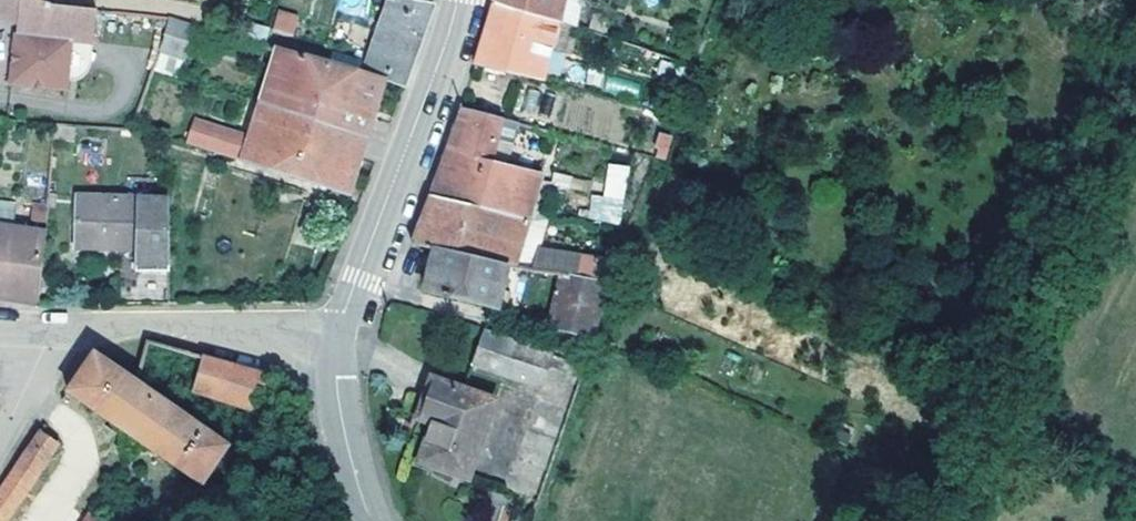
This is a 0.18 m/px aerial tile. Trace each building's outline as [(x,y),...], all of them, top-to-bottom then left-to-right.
[(43,1),(40,0),(0,0),(0,17),(16,22),(33,27),(43,1)] [(432,1),(424,0),(388,0),(362,72),(382,80),(402,88),(417,44),(432,1)] [(491,2),(555,17),(558,0),(492,0),(491,2)] [(580,26),(585,0),(567,0),(562,22),(580,26)] [(57,5),(43,1),(33,27),(35,28),(35,36),(70,40),(92,43),(93,9),(57,5)] [(541,81),(549,42),(554,22),(555,17),(491,2),(482,34),(473,65),(541,81)] [(182,57),(195,25),(167,18),(158,52),(182,57)] [(30,35),(33,27),(16,22),(15,28),(15,34),(30,35)] [(239,22),(234,37),(263,45),(267,30),(239,22)] [(571,26),(554,22),(549,42),(567,45),(571,26)] [(30,35),(15,34),(7,83),(63,91),(70,40),(35,36),(30,35)] [(373,110),(382,80),(362,72),(357,71),(327,62),(276,47),(259,101),(365,137),(373,110)] [(360,59),(331,50),(327,62),(357,71),(360,59)] [(166,56),(157,53),(156,60),(165,62),(166,56)] [(573,64),(566,88),(575,91),(582,66),(573,64)] [(365,137),(259,101),(248,136),(192,118),(185,140),(347,194),(357,161),(365,137)] [(490,160),(496,138),(500,121),(501,118),(460,107),(441,162),(429,195),(526,220),(540,173),(490,160)] [(507,123),(500,121),(496,138),(503,139),(507,123)] [(51,126),(51,138),(71,139),(72,127),(51,126)] [(653,156),(667,159),(671,134),(657,132),(653,156)] [(623,223),(627,165),(606,164),(604,195),(590,194),(589,221),(623,223)] [(74,246),(134,249),(135,275),(117,275),(118,302),(168,302),(167,198),(75,195),(74,246)] [(528,271),(545,218),(526,220),(429,195),(419,220),(410,244),(433,250),(504,268),(528,271)] [(43,232),(0,225),(0,297),(35,303),(43,232)] [(499,289),(504,268),(433,250),(423,290),(494,307),(499,289)] [(574,278),(604,281),(611,282),(616,262),(578,256),(574,278)] [(574,278),(560,276),(547,326),(590,336),(602,287),(604,281),(574,278)] [(509,291),(499,289),(494,307),(504,309),(509,291)] [(471,363),(538,388),(504,489),(537,500),(585,365),(484,330),(471,363)] [(228,447),(136,383),(97,355),(69,394),(202,485),(228,447)] [(254,411),(274,379),(202,358),(199,390),(254,411)] [(438,475),(440,468),(419,461),(432,422),(418,417),(430,380),(424,377),(409,419),(423,425),(409,465),(438,475)] [(491,401),(430,380),(418,417),(432,422),(419,461),(440,468),(465,477),(491,401)] [(0,491),(0,520),(14,520),(55,461),(51,458),(59,443),(42,431),(0,491)] [(506,505),(486,496),(475,520),(498,520),(506,505)]
